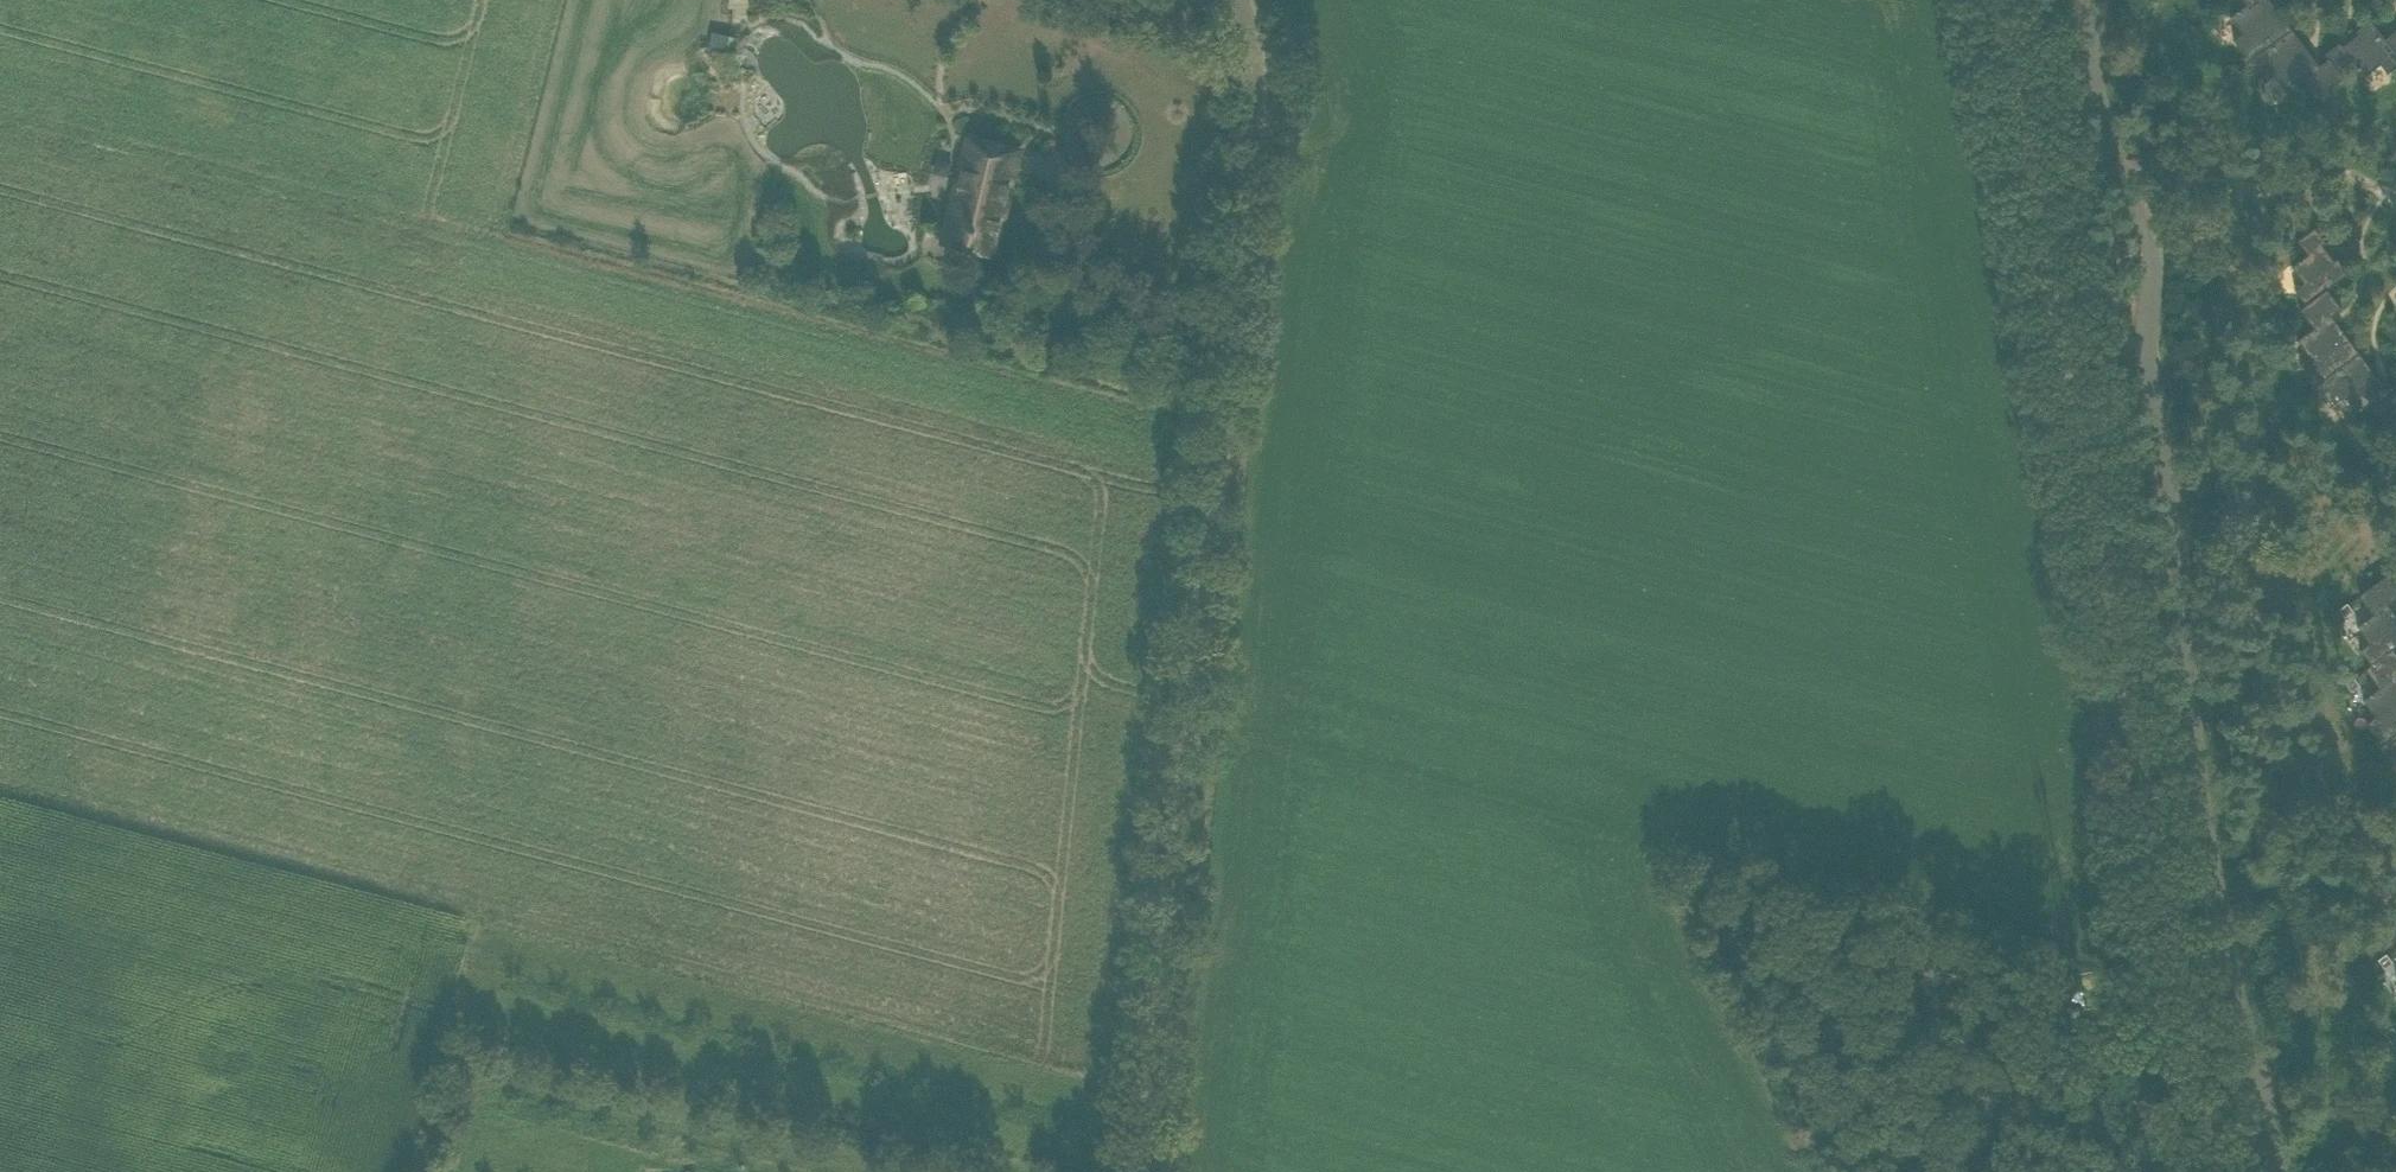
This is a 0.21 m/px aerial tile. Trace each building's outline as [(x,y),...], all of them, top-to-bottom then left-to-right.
[(2246,64),(2292,30),(2270,1),(2267,4),(2264,0),(2243,0),(2247,5),(2231,18),(2243,34),(2234,41),(2245,56),(2242,58),(2246,64)] [(2329,59),(2338,71),(2352,60),(2364,77),(2380,64),(2387,73),(2395,67),(2395,55),(2384,39),(2370,20),(2355,31),(2360,37),(2344,49),(2340,43),(2325,54),(2329,59)] [(2292,30),(2246,64),(2250,69),(2253,67),(2265,82),(2274,76),(2286,92),(2302,80),(2317,99),(2344,79),(2338,71),(2329,59),(2315,69),(2309,61),(2313,58),(2292,30)] [(2384,39),(2395,55),(2395,30),(2384,39)] [(737,55),(741,39),(716,32),(711,48),(737,55)] [(1007,202),(1020,151),(965,137),(937,246),(965,254),(966,249),(989,255),(999,214),(998,214),(1001,200),(1007,202)] [(2295,291),(2306,305),(2327,290),(2349,274),(2338,259),(2331,264),(2319,248),(2326,243),(2315,228),(2298,241),(2308,255),(2292,267),(2304,284),(2295,291)] [(2309,382),(2313,387),(2359,353),(2338,325),(2334,328),(2328,319),(2342,309),(2327,290),(2306,305),(2300,310),(2314,329),(2298,341),(2310,357),(2301,364),(2312,380),(2309,382)] [(2313,387),(2317,393),(2320,391),(2332,406),(2341,399),(2353,415),(2370,403),(2384,422),(2395,413),(2395,383),(2383,392),(2377,384),(2380,382),(2359,353),(2313,387)] [(2368,667),(2395,647),(2395,624),(2395,625),(2384,608),(2395,600),(2395,589),(2387,575),(2358,595),(2372,615),(2355,627),(2367,644),(2357,651),(2368,667)] [(2379,747),(2395,735),(2395,647),(2368,667),(2382,687),(2365,699),(2377,716),(2367,723),(2378,739),(2375,741),(2379,747)] [(2379,747),(2383,752),(2386,750),(2395,764),(2395,735),(2379,747)]
